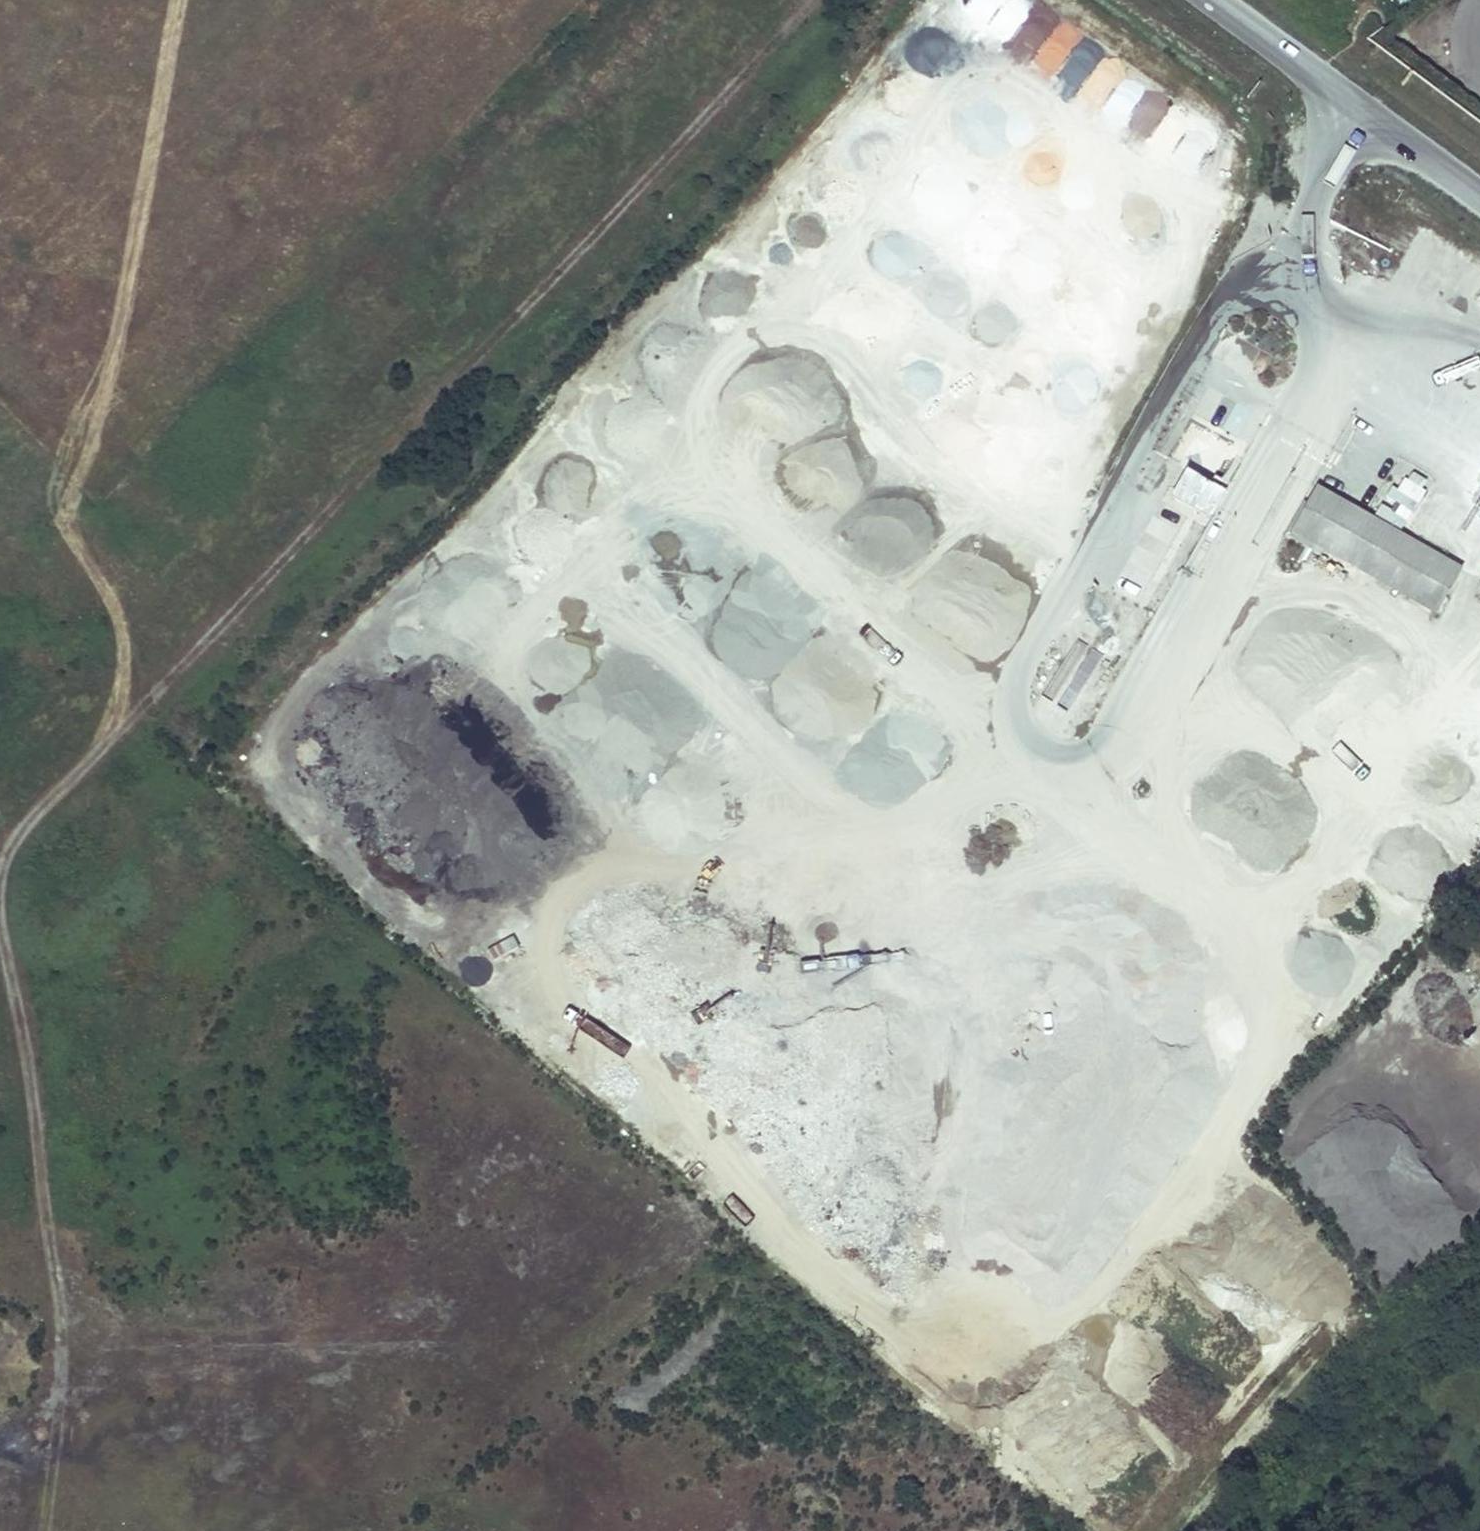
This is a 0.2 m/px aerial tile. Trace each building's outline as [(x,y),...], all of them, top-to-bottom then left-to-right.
[(1018,38),(1056,68),(1080,37),(1041,8),(1018,38)] [(1230,486),(1214,477),(1210,484),(1187,471),(1172,497),(1210,519),(1230,486)] [(1417,505),(1430,484),(1411,472),(1397,493),(1417,505)] [(1376,522),(1318,489),(1293,534),(1350,567),(1376,522)] [(1460,570),(1376,522),(1350,567),(1434,614),(1460,570)] [(1256,1349),(1219,1284),(1187,1302),(1213,1348),(1228,1339),(1239,1358),(1256,1349)]
